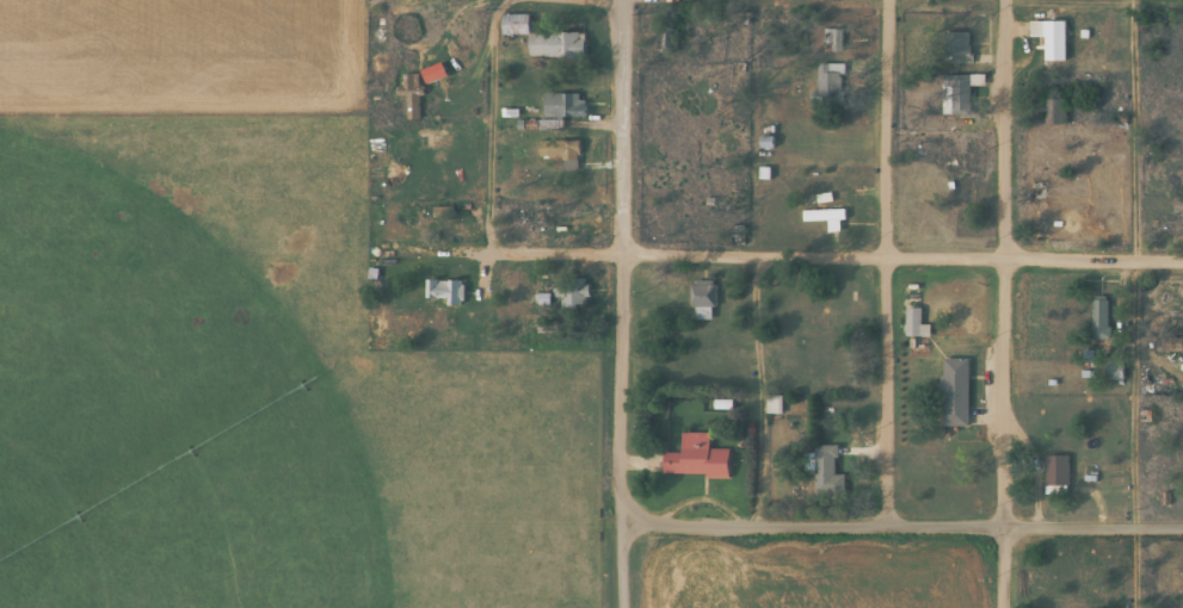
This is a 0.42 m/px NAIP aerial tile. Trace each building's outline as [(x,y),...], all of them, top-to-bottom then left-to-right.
[(526,36),(526,15),(500,15),(500,36),(526,36)] [(1062,22),(1027,22),(1027,38),(1042,38),(1042,62),(1062,62),(1062,22)] [(658,54),(674,54),(674,29),(658,29),(658,54)] [(840,52),(840,30),(823,30),(823,52),(840,52)] [(968,65),(968,33),(944,33),(944,65),(968,65)] [(582,35),(527,35),(527,58),(582,58),(582,35)] [(840,104),(840,65),(816,65),(816,104),(840,104)] [(417,75),(404,75),(404,122),(417,122),(417,75)] [(982,76),(945,76),(945,118),(969,118),(969,87),(982,87),(982,76)] [(582,119),(582,95),(543,95),(543,119),(582,119)] [(1043,126),(1062,126),(1062,99),(1043,99),(1043,126)] [(758,149),(769,148),(768,138),(758,139),(758,149)] [(577,143),(548,143),(548,173),(577,173),(577,143)] [(1078,216),(1078,206),(1040,206),(1040,216),(1078,216)] [(840,211),(800,211),(800,222),(825,222),(825,232),(840,232),(840,211)] [(424,306),(461,306),(461,281),(424,281),(424,306)] [(690,281),(690,320),(712,320),(712,281),(690,281)] [(559,308),(585,310),(586,287),(560,285),(559,308)] [(1089,298),(1089,340),(1106,340),(1106,298),(1089,298)] [(903,337),(928,337),(928,325),(919,325),(919,308),(903,308),(903,337)] [(966,360),(938,360),(938,428),(966,428),(966,360)] [(660,477),(726,477),(726,450),(707,450),(707,433),(678,433),(678,454),(661,454),(660,477)] [(842,476),(834,476),(834,447),(812,447),(812,496),(842,496),(842,476)] [(1066,457),(1041,457),(1041,494),(1066,494),(1066,457)]
